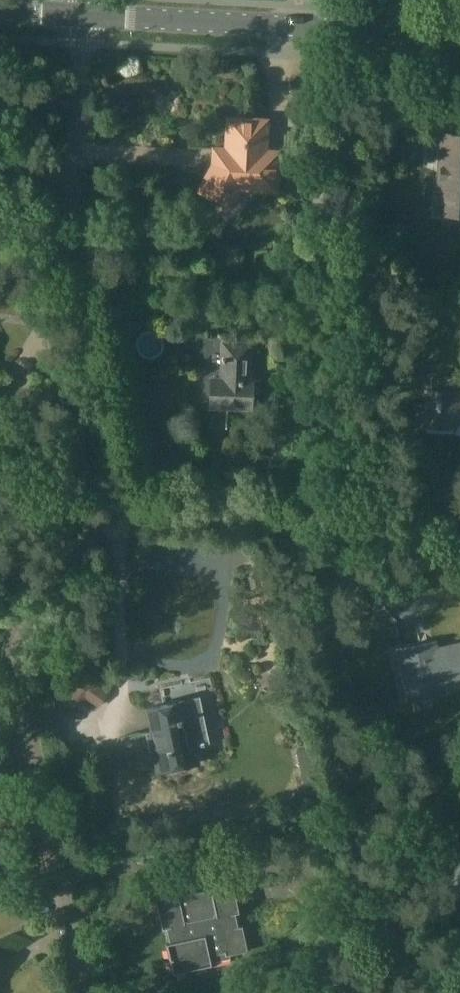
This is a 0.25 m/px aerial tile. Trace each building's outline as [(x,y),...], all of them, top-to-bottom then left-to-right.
[(227,117),(226,148),(214,148),(213,163),(199,190),(230,207),(239,189),(277,191),(279,151),(266,151),(268,120),(227,117)] [(441,133),(437,214),(459,215),(459,134),(441,133)] [(222,379),(212,379),(211,406),(251,408),(252,380),(249,380),(250,344),(223,343),(222,379)] [(427,391),(425,423),(455,424),(456,421),(459,421),(459,395),(457,395),(458,374),(431,373),(430,391),(427,391)] [(401,651),(411,698),(443,691),(441,683),(459,679),(459,646),(435,652),(433,644),(401,651)] [(153,748),(158,771),(199,763),(185,700),(147,708),(156,748),(153,748)] [(172,974),(214,965),(213,962),(230,959),(229,955),(248,950),(242,924),(239,925),(237,914),(240,913),(234,887),(211,892),(217,916),(186,923),(180,896),(179,897),(178,894),(157,898),(164,929),(167,928),(170,942),(166,943),(172,974)]
